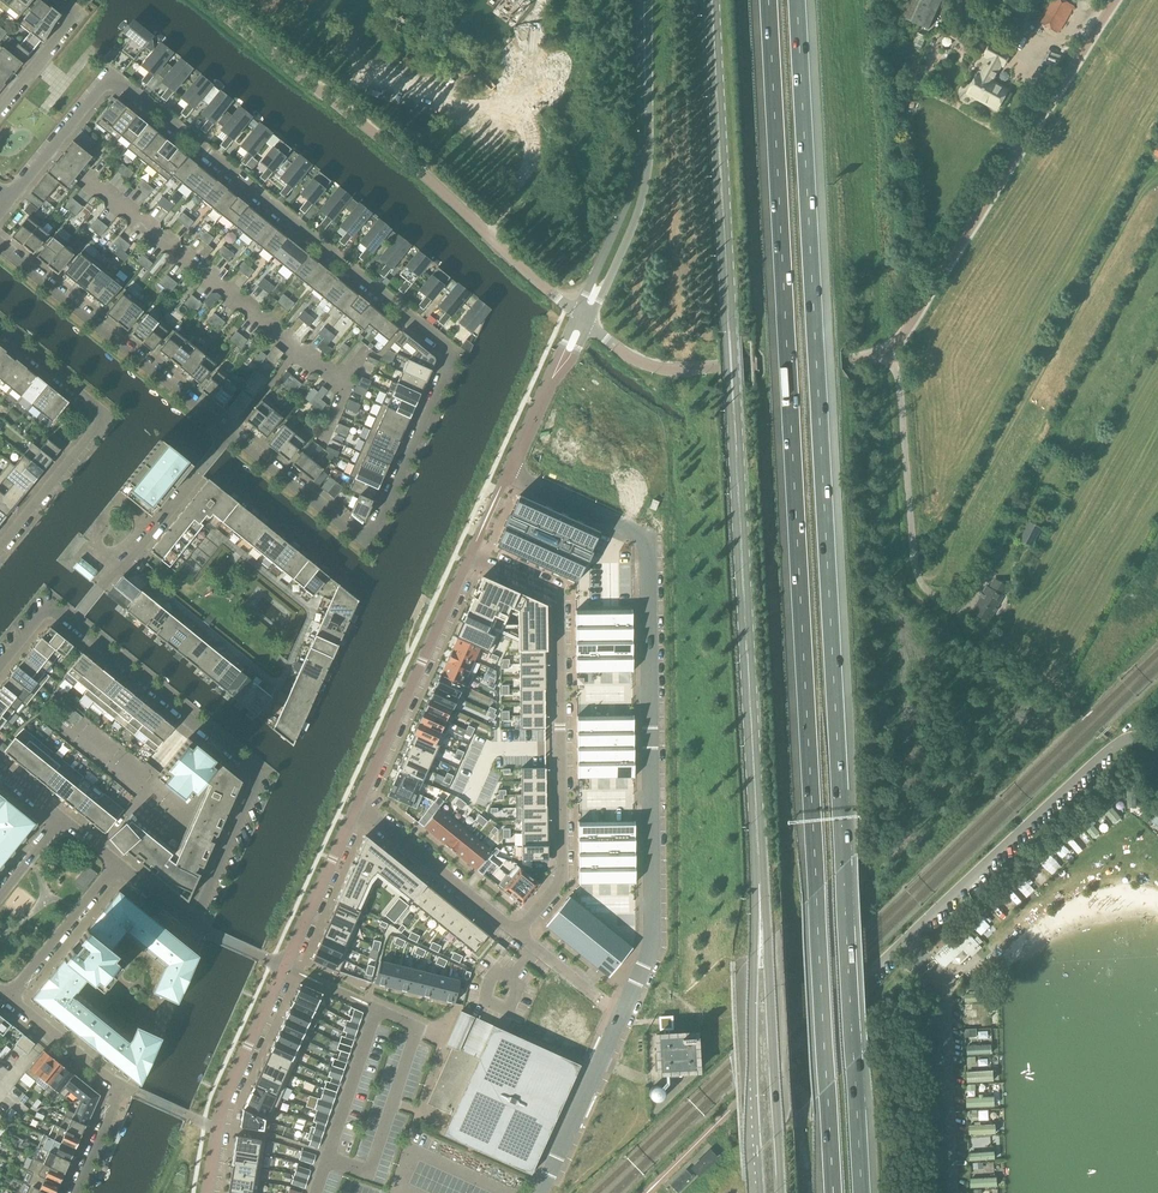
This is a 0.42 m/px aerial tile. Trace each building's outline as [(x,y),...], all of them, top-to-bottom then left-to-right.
[(5,13),(15,0),(0,0),(0,9),(5,13)] [(33,0),(15,0),(5,13),(16,21),(33,0)] [(19,24),(30,33),(49,9),(39,0),(19,24)] [(943,0),(903,0),(896,16),(929,31),(943,0)] [(1074,6),(1063,0),(1051,0),(1038,22),(1058,33),(1074,6)] [(1025,15),(1028,7),(1013,1),(1010,9),(1025,15)] [(49,9),(30,33),(20,46),(30,54),(40,41),(43,44),(55,24),(61,16),(51,7),(49,9)] [(406,24),(407,19),(392,14),(391,19),(395,21),(392,30),(393,32),(394,33),(395,33),(397,33),(398,32),(400,22),(406,24)] [(133,21),(123,33),(131,39),(122,50),(134,60),(153,37),(133,21)] [(918,39),(912,51),(921,55),(926,42),(918,39)] [(146,85),(172,53),(160,43),(142,66),(149,72),(141,81),(146,85)] [(1003,66),(1010,54),(991,43),(985,56),(990,59),(981,75),(979,74),(968,94),(997,110),(1008,89),(993,81),(1002,65),(1003,66)] [(22,64),(30,54),(20,46),(18,44),(10,54),(9,54),(22,64)] [(9,54),(10,54),(2,48),(0,51),(0,64),(13,75),(22,64),(9,54)] [(113,51),(110,49),(103,58),(105,60),(113,51)] [(163,99),(166,101),(174,92),(192,69),(180,59),(173,69),(167,64),(158,75),(164,80),(162,82),(171,90),(163,99)] [(0,64),(0,81),(5,85),(10,79),(13,75),(0,64)] [(212,85),(200,75),(181,98),(191,106),(183,115),(186,117),(193,108),(212,85)] [(232,101),(220,91),(201,114),(210,122),(203,131),(203,132),(205,133),(232,101)] [(97,124),(107,132),(127,108),(116,100),(97,124)] [(137,116),(127,108),(107,132),(117,141),(121,136),(137,116)] [(252,117),(240,108),(232,116),(226,111),(217,123),(223,128),(221,130),(226,135),(230,138),(222,147),(225,149),(233,140),(252,117)] [(121,136),(130,144),(131,144),(147,124),(137,116),(121,136)] [(127,148),(137,157),(157,133),(147,124),(131,144),(130,144),(127,148)] [(253,156),(271,133),(259,124),(241,146),(250,154),(242,163),(245,165),(253,156)] [(85,125),(81,130),(87,134),(90,129),(86,125),(85,125)] [(76,136),(89,146),(94,140),(87,134),(81,130),(76,136)] [(137,157),(147,165),(167,141),(157,133),(137,157)] [(85,152),(89,146),(76,136),(72,142),(84,152),(85,152)] [(265,181),(272,172),(291,149),(279,140),(260,162),(270,170),(262,179),(265,181)] [(147,165),(157,173),(177,149),(167,141),(147,165)] [(84,152),(72,142),(63,152),(59,158),(79,174),(83,168),(92,157),(85,152),(84,152)] [(187,157),(177,149),(157,173),(168,182),(173,176),(172,176),(187,157)] [(311,165),(293,151),(286,160),(292,165),(280,179),(290,186),(282,196),(285,198),(292,188),(311,165)] [(113,156),(108,152),(102,159),(107,164),(113,156)] [(173,176),(182,184),(197,165),(187,157),(172,176),(173,176)] [(75,179),(79,174),(59,158),(55,163),(46,173),(59,183),(58,184),(66,190),(74,179),(75,179)] [(122,176),(128,168),(122,164),(117,171),(122,176)] [(197,165),(182,184),(192,192),(207,173),(197,165)] [(133,173),(128,168),(122,176),(128,180),(133,173)] [(331,181),(319,172),(300,194),(309,202),(301,211),(304,214),(331,181)] [(38,183),(51,193),(53,190),(58,184),(59,183),(46,173),(38,183)] [(207,173),(192,192),(202,200),(217,182),(207,173)] [(142,192),(148,185),(142,180),(137,187),(142,192)] [(217,182),(202,200),(212,208),(227,190),(217,182)] [(30,194),(42,204),(51,193),(38,183),(30,194)] [(148,185),(142,192),(148,196),(154,189),(148,185)] [(336,216),(351,198),(339,188),(320,211),(329,218),(321,227),(324,230),(330,222),(332,220),(336,216)] [(227,190),(212,208),(222,216),(237,198),(227,190)] [(30,194),(25,200),(30,204),(37,210),(42,204),(30,194)] [(162,208),(168,201),(163,196),(157,204),(162,208)] [(65,207),(70,212),(78,203),(72,198),(65,207)] [(237,198),(222,216),(232,224),(247,206),(237,198)] [(30,204),(25,200),(20,205),(26,209),(30,204)] [(174,205),(168,201),(162,208),(168,213),(174,205)] [(83,207),(78,203),(70,212),(76,216),(83,207)] [(357,230),(370,214),(359,204),(340,227),(349,234),(341,244),(344,246),(349,239),(357,230)] [(232,224),(243,233),(257,214),(247,206),(232,224)] [(22,246),(38,226),(39,227),(42,222),(31,213),(12,237),(22,246)] [(182,225),(188,217),(183,213),(177,220),(182,225)] [(243,233),(253,241),(268,222),(257,214),(243,233)] [(332,220),(330,222),(335,226),(340,219),(336,216),(332,220)] [(194,222),(188,217),(182,225),(188,229),(194,222)] [(89,227),(95,232),(103,223),(97,218),(89,227)] [(364,262),(390,230),(378,220),(359,243),(365,247),(369,250),(361,260),(364,262)] [(253,241),(263,249),(278,230),(268,222),(253,241)] [(103,223),(95,232),(101,237),(108,227),(103,223)] [(49,235),(39,227),(38,226),(22,246),(33,255),(49,235)] [(208,234),(203,229),(197,236),(203,241),(208,234)] [(263,249),(273,257),(288,239),(278,230),(263,249)] [(357,230),(349,239),(353,242),(358,236),(357,230)] [(391,245),(379,259),(389,266),(381,276),(384,278),(410,246),(392,231),(385,240),(391,245)] [(36,257),(47,266),(63,246),(63,247),(66,243),(55,234),(36,257)] [(214,238),(208,234),(203,241),(208,245),(214,238)] [(112,246),(117,250),(125,241),(119,236),(112,246)] [(273,257),(283,265),(298,247),(288,239),(273,257)] [(117,250),(123,255),(131,245),(125,241),(117,250)] [(229,250),(223,245),(217,253),(223,257),(229,250)] [(63,247),(63,246),(47,266),(58,275),(74,255),(63,247)] [(283,265),(293,273),(308,255),(298,247),(283,265)] [(83,250),(64,274),(75,282),(91,263),(94,259),(83,250)] [(234,254),(229,250),(223,257),(228,262),(234,254)] [(403,294),(430,262),(418,252),(399,275),(405,279),(408,282),(401,292),(403,294)] [(134,264),(140,268),(147,259),(142,255),(134,264)] [(201,264),(205,267),(213,258),(209,255),(201,264)] [(293,273),(303,282),(318,263),(308,255),(293,273)] [(91,263),(75,282),(82,288),(85,291),(101,271),(104,267),(94,259),(91,263)] [(140,268),(146,273),(153,264),(147,259),(140,268)] [(249,266),(243,262),(237,269),(243,273),(249,266)] [(303,282),(313,290),(328,271),(318,263),(303,282)] [(254,271),(249,266),(243,273),(248,278),(254,271)] [(89,294),(95,299),(111,279),(114,275),(104,267),(101,271),(85,291),(89,294)] [(423,310),(450,278),(438,268),(419,291),(424,295),(428,298),(420,308),(423,310)] [(313,290),(323,298),(338,279),(328,271),(313,290)] [(111,279),(95,299),(105,307),(125,283),(114,275),(111,279)] [(159,284),(165,288),(172,279),(167,275),(159,284)] [(269,282),(263,278),(257,285),(263,290),(269,282)] [(165,288),(170,293),(178,284),(172,279),(165,288)] [(323,298),(333,306),(348,288),(338,279),(323,298)] [(469,294),(452,280),(445,288),(450,293),(439,307),(448,314),(441,324),(443,326),(469,294)] [(275,287),(269,282),(263,290),(269,294),(275,287)] [(333,306),(343,314),(358,296),(348,288),(333,306)] [(106,314),(117,323),(136,298),(126,290),(106,314)] [(217,293),(211,294),(204,302),(212,307),(221,296),(217,293)] [(283,306),(289,299),(283,294),(278,302),(283,306)] [(184,304),(190,309),(197,299),(192,295),(184,304)] [(343,314),(353,322),(368,304),(358,296),(343,314)] [(136,298),(117,323),(127,331),(147,307),(136,298)] [(190,309),(195,313),(203,304),(197,299),(190,309)] [(295,303),(289,299),(283,306),(289,311),(295,303)] [(489,310),(477,300),(459,323),(477,338),(489,310)] [(364,331),(369,325),(368,324),(378,312),(368,304),(353,322),(364,331)] [(309,315),(304,311),(298,318),(303,322),(309,315)] [(378,312),(368,324),(369,325),(378,333),(388,320),(378,312)] [(207,322),(212,327),(220,318),(214,313),(207,322)] [(131,334),(142,343),(158,323),(157,323),(147,314),(131,334)] [(315,320),(309,315),(303,322),(309,327),(315,320)] [(436,320),(430,315),(426,320),(432,325),(436,320)] [(157,323),(158,323),(142,343),(152,351),(172,327),(161,318),(157,323)] [(212,327),(218,331),(225,322),(220,318),(212,327)] [(399,329),(388,320),(378,333),(389,341),(399,329)] [(323,339),(329,331),(324,327),(318,334),(323,339)] [(175,331),(159,351),(163,354),(164,354),(169,359),(185,339),(175,331)] [(229,340),(235,345),(242,336),(236,331),(229,340)] [(335,336),(329,331),(323,339),(329,343),(335,336)] [(416,351),(409,360),(431,370),(435,362),(435,361),(435,360),(435,359),(435,358),(434,357),(433,357),(411,339),(403,332),(387,351),(396,354),(406,342),(416,351)] [(248,340),(242,336),(235,345),(240,350),(248,340)] [(195,347),(185,339),(169,359),(173,362),(174,363),(179,367),(195,347)] [(184,371),(189,375),(205,356),(206,356),(209,352),(199,343),(195,347),(179,367),(183,370),(184,371)] [(350,348),(344,343),(338,351),(344,355),(350,348)] [(327,345),(322,352),(326,355),(332,349),(327,345)] [(275,346),(267,356),(265,358),(274,366),(284,353),(275,346)] [(11,356),(0,347),(0,370),(11,356)] [(259,365),(265,358),(267,356),(261,351),(254,360),(259,365)] [(0,370),(0,380),(11,388),(27,369),(11,356),(0,370)] [(206,356),(205,356),(189,375),(195,380),(196,381),(200,384),(216,364),(206,356)] [(379,361),(369,357),(367,361),(378,366),(380,362),(379,361)] [(381,362),(392,367),(394,363),(383,358),(381,362)] [(409,360),(403,372),(425,383),(431,370),(409,360)] [(201,391),(211,399),(227,379),(228,380),(231,375),(220,366),(201,391)] [(11,388),(21,397),(37,377),(27,369),(11,388)] [(255,370),(239,390),(241,391),(225,411),(236,420),(268,380),(255,370)] [(397,384),(420,394),(425,383),(403,372),(397,384)] [(283,384),(289,389),(296,380),(291,375),(283,384)] [(358,381),(368,385),(369,386),(371,381),(360,376),(358,381)] [(47,385),(37,377),(21,397),(31,405),(47,385)] [(227,379),(211,399),(222,408),(238,388),(228,380),(227,379)] [(296,380),(289,389),(294,393),(302,384),(296,380)] [(368,385),(358,381),(356,385),(367,390),(369,386),(368,385)] [(392,381),(387,394),(415,406),(420,394),(397,384),(392,381)] [(57,393),(47,385),(31,405),(41,413),(57,393)] [(310,402),(315,407),(321,400),(328,391),(322,386),(318,392),(315,395),(312,399),(310,402)] [(315,395),(318,392),(313,388),(308,395),(312,399),(315,395)] [(69,403),(57,393),(41,413),(53,422),(69,403)] [(409,418),(415,406),(387,394),(381,405),(409,418)] [(253,427),(256,429),(276,405),(265,396),(245,421),(251,425),(253,427)] [(321,400),(315,407),(321,412),(327,404),(321,400)] [(350,400),(348,404),(359,409),(361,405),(350,400)] [(359,409),(348,404),(346,409),(357,414),(359,409)] [(286,413),(276,405),(256,429),(262,434),(263,435),(266,438),(286,413)] [(381,405),(376,417),(404,430),(409,418),(381,405)] [(289,421),(295,425),(304,414),(298,410),(289,421)] [(371,429),(399,442),(404,430),(376,417),(371,429)] [(24,430),(32,432),(34,423),(26,421),(24,430)] [(267,445),(278,453),(294,433),(297,429),(287,421),(267,445)] [(339,424),(337,428),(348,433),(350,428),(339,424)] [(348,433),(337,428),(335,432),(346,437),(348,433)] [(294,433),(278,453),(288,462),(308,438),(297,429),(294,433)] [(371,429),(365,441),(393,454),(399,442),(371,429)] [(60,450),(65,444),(54,435),(49,441),(60,450)] [(39,450),(52,460),(60,450),(49,441),(48,439),(40,450),(39,450)] [(160,440),(119,491),(149,516),(189,466),(190,465),(160,440)] [(360,453),(388,465),(393,454),(365,441),(360,453)] [(23,455),(43,471),(52,460),(39,450),(40,450),(32,444),(23,455)] [(326,452),(329,453),(334,455),(337,457),(339,452),(328,447),(326,452)] [(302,452),(292,465),(302,473),(313,461),(302,452)] [(330,461),(334,455),(329,453),(326,457),(330,461)] [(383,477),(388,465),(360,453),(355,464),(360,467),(383,477)] [(34,483),(43,471),(23,455),(14,466),(34,483)] [(313,482),(322,471),(323,469),(313,461),(302,473),(313,482)] [(1,474),(25,494),(34,483),(14,466),(10,462),(1,474)] [(354,479),(377,489),(383,477),(360,467),(355,464),(349,477),(354,479)] [(313,482),(319,486),(328,475),(322,471),(313,482)] [(25,494),(1,474),(0,475),(0,492),(16,505),(25,494)] [(336,482),(330,477),(321,488),(327,493),(336,482)] [(237,503),(208,479),(207,480),(184,509),(200,523),(206,516),(209,518),(217,509),(226,516),(226,517),(237,503)] [(372,501),(377,489),(354,479),(349,491),(359,495),(372,501)] [(343,488),(336,482),(327,493),(334,499),(343,488)] [(7,516),(16,505),(0,492),(0,511),(7,516)] [(372,501),(359,495),(350,514),(362,523),(372,501)] [(505,527),(496,547),(521,558),(522,554),(529,557),(527,561),(536,565),(538,561),(545,564),(543,568),(552,572),(554,568),(561,571),(559,575),(568,579),(575,582),(576,583),(585,563),(582,561),(587,550),(590,552),(599,532),(598,531),(591,528),(582,524),(580,528),(574,525),(575,521),(566,517),(564,521),(558,518),(560,514),(551,510),(549,514),(542,511),(544,507),(519,495),(510,515),(508,514),(503,526),(505,527)] [(653,499),(649,508),(655,511),(659,502),(653,499)] [(226,516),(221,522),(232,531),(247,511),(237,503),(226,517),(226,516)] [(184,509),(167,530),(186,546),(203,525),(200,523),(184,509)] [(242,539),(257,519),(247,511),(232,531),(242,539)] [(1032,547),(1042,528),(1039,527),(1042,521),(1034,517),(1031,522),(1021,541),(1032,547)] [(268,527),(257,519),(242,539),(252,547),(268,527)] [(278,536),(268,527),(252,547),(262,555),(278,536)] [(167,530),(150,551),(169,567),(186,546),(167,530)] [(288,544),(278,536),(262,555),(272,563),(288,544)] [(298,552),(288,544),(272,563),(282,571),(298,552)] [(308,560),(298,552),(282,571),(292,580),(308,560)] [(92,578),(95,574),(98,572),(81,558),(77,562),(73,567),(75,569),(90,581),(91,580),(92,578)] [(318,568),(308,560),(292,580),(302,588),(318,568)] [(329,577),(318,568),(302,588),(313,596),(318,589),(329,577)] [(132,602),(141,591),(123,576),(114,587),(131,601),(132,602)] [(455,636),(455,637),(457,638),(458,638),(480,648),(492,654),(507,620),(504,619),(509,608),(512,609),(513,610),(518,612),(518,652),(519,652),(519,651),(545,651),(547,651),(546,606),(525,596),(520,594),(519,593),(482,577),(477,590),(476,590),(476,591),(479,592),(477,598),(473,596),(473,597),(473,598),(462,622),(461,623),(463,623),(457,637),(455,636)] [(1004,595),(1009,586),(996,579),(991,588),(987,586),(972,612),(990,621),(1004,595)] [(338,584),(330,601),(353,611),(358,601),(338,584)] [(125,609),(135,618),(151,599),(141,591),(132,602),(131,601),(125,609)] [(151,599),(135,618),(145,626),(161,607),(151,599)] [(348,623),(353,611),(330,601),(325,613),(348,623)] [(145,626),(155,634),(171,615),(161,607),(145,626)] [(632,610),(575,610),(576,672),(633,672),(632,610)] [(319,625),(342,635),(348,623),(325,613),(319,625)] [(171,615),(155,634),(165,642),(181,623),(171,615)] [(165,642),(175,650),(191,631),(181,623),(165,642)] [(337,647),(342,635),(319,625),(314,636),(337,647)] [(64,657),(73,646),(50,627),(41,638),(60,654),(60,655),(64,657)] [(191,631),(175,650),(185,659),(201,639),(191,631)] [(332,659),(337,647),(314,636),(309,648),(332,659)] [(38,642),(33,648),(53,664),(60,655),(60,654),(41,638),(38,642)] [(452,649),(452,651),(474,661),(480,648),(458,638),(457,638),(452,649)] [(185,659),(196,667),(211,647),(201,639),(185,659)] [(211,647),(196,667),(206,675),(221,656),(211,647)] [(53,664),(33,648),(25,657),(45,673),(53,664)] [(303,660),(326,670),(332,659),(309,648),(303,660)] [(451,651),(446,662),(469,673),(474,661),(452,651),(451,651)] [(545,651),(519,651),(519,652),(520,664),(545,664),(545,651)] [(88,658),(84,655),(83,654),(74,665),(67,673),(77,682),(93,662),(88,658)] [(206,675),(216,683),(232,664),(221,656),(206,675)] [(22,661),(18,667),(42,686),(50,676),(45,673),(25,657),(22,661)] [(321,682),(326,670),(303,660),(298,672),(321,682)] [(94,663),(93,662),(77,682),(87,690),(103,670),(98,666),(94,663)] [(441,675),(440,676),(463,686),(468,688),(474,675),(468,673),(469,673),(446,662),(445,664),(446,664),(441,675)] [(232,664),(216,683),(226,691),(242,672),(232,664)] [(545,664),(520,664),(520,677),(546,677),(545,664)] [(10,676),(34,696),(42,686),(18,667),(10,676)] [(109,675),(103,670),(87,690),(84,694),(94,702),(113,678),(109,675)] [(226,691),(236,699),(252,680),(242,672),(226,691)] [(293,684),(316,694),(321,682),(298,672),(293,684)] [(440,675),(434,687),(458,698),(463,686),(440,676),(441,675),(440,675)] [(34,696),(10,676),(2,686),(22,702),(26,705),(34,696)] [(546,677),(520,677),(520,690),(545,690),(546,690),(546,677)] [(114,679),(113,678),(94,702),(104,710),(123,687),(118,682),(114,679)] [(252,680),(236,699),(246,708),(262,688),(252,680)] [(310,706),(316,694),(293,684),(287,696),(310,706)] [(14,711),(19,715),(26,705),(22,702),(2,686),(0,689),(0,700),(14,711)] [(114,719),(134,695),(132,694),(128,691),(123,687),(104,710),(114,719)] [(434,687),(429,699),(451,709),(452,710),(458,698),(434,687)] [(246,708),(257,716),(272,697),(262,688),(246,708)] [(545,690),(520,690),(520,703),(545,703),(545,701),(544,701),(544,692),(545,692),(545,690)] [(138,699),(134,695),(114,719),(124,727),(144,703),(143,702),(138,699)] [(282,707),(305,718),(310,706),(287,696),(282,707)] [(429,699),(423,711),(446,721),(446,720),(451,709),(429,699)] [(0,700),(0,715),(6,721),(14,711),(0,700)] [(134,735),(138,731),(154,711),(149,707),(146,704),(144,703),(124,727),(134,735)] [(545,703),(520,703),(520,716),(545,716),(545,714),(545,705),(545,703)] [(67,707),(64,710),(68,713),(77,721),(80,718),(67,707)] [(300,730),(305,718),(282,707),(277,719),(300,730)] [(163,718),(159,715),(154,711),(138,731),(148,739),(164,719),(163,718)] [(423,711),(418,722),(446,735),(451,722),(446,720),(446,721),(423,711)] [(578,716),(577,716),(578,778),(579,778),(633,777),(634,777),(633,715),(632,715),(632,716),(578,716)] [(545,716),(520,716),(520,729),(544,729),(545,729),(545,728),(545,727),(545,718),(545,716)] [(98,727),(113,736),(117,728),(103,719),(98,727)] [(165,720),(164,719),(148,739),(144,743),(155,752),(174,728),(169,723),(165,720)] [(277,719),(273,729),(293,745),(300,730),(277,719)] [(418,722),(413,735),(414,735),(439,746),(440,746),(446,735),(418,722)] [(465,732),(466,730),(457,726),(454,732),(463,737),(464,734),(465,732)] [(19,732),(12,741),(7,747),(3,751),(10,756),(13,759),(14,760),(33,736),(24,728),(19,732)] [(413,735),(408,746),(433,758),(439,746),(414,735),(413,735)] [(14,760),(16,761),(19,764),(24,768),(40,748),(43,744),(33,736),(14,760)] [(187,739),(160,773),(157,777),(186,801),(203,779),(210,785),(209,786),(210,786),(205,797),(224,806),(229,795),(234,797),(241,782),(217,762),(208,754),(207,755),(197,747),(198,746),(188,738),(187,739)] [(123,759),(126,754),(110,742),(96,759),(108,768),(106,770),(112,774),(118,767),(122,770),(127,762),(123,759)] [(24,768),(30,773),(33,775),(34,776),(50,757),(54,752),(43,744),(40,748),(24,768)] [(408,746),(403,758),(428,769),(433,758),(408,746)] [(34,776),(35,777),(38,779),(44,784),(64,760),(54,752),(50,757),(34,776)] [(403,758),(397,771),(399,771),(423,781),(428,769),(403,758)] [(44,784),(50,789),(53,792),(54,792),(74,769),(64,760),(44,784)] [(544,768),(521,768),(521,782),(546,781),(546,780),(545,780),(545,770),(546,770),(546,769),(545,769),(545,768),(544,768)] [(54,792),(60,797),(64,800),(64,801),(80,781),(84,777),(74,769),(54,792)] [(140,804),(160,803),(157,780),(150,780),(149,770),(142,770),(142,771),(132,772),(133,785),(145,784),(146,791),(139,792),(140,804)] [(399,771),(393,783),(417,794),(417,793),(423,781),(399,771)] [(64,801),(65,801),(69,804),(74,809),(90,789),(94,785),(84,777),(80,781),(64,801)] [(546,781),(521,782),(521,794),(521,795),(546,794),(546,792),(545,783),(546,783),(546,781)] [(393,783),(387,796),(416,809),(422,796),(417,793),(417,794),(393,783)] [(74,809),(75,810),(79,812),(85,817),(100,797),(90,789),(74,809)] [(85,817),(90,822),(94,824),(95,825),(114,801),(104,793),(100,797),(85,817)] [(521,794),(515,794),(516,808),(546,807),(546,805),(546,796),(546,794),(521,795),(521,794)] [(438,797),(434,802),(440,806),(444,801),(438,797)] [(459,798),(454,803),(458,807),(463,801),(460,799),(459,798)] [(1,870),(4,866),(3,862),(8,856),(12,856),(15,852),(15,848),(19,842),(23,842),(26,838),(26,835),(31,829),(34,828),(37,825),(37,821),(33,818),(30,819),(6,799),(0,807),(0,870),(1,870)] [(95,825),(96,826),(99,828),(105,834),(124,810),(114,801),(95,825)] [(173,854),(133,822),(128,818),(118,831),(120,833),(114,841),(187,900),(227,811),(203,801),(175,864),(169,859),(173,854)] [(463,801),(458,807),(462,810),(466,804),(463,801)] [(434,802),(427,811),(432,815),(439,808),(440,806),(434,802)] [(546,807),(516,808),(516,821),(521,821),(547,820),(547,807),(546,807)] [(432,815),(423,827),(434,836),(450,817),(439,808),(432,815)] [(480,815),(475,821),(479,824),(484,818),(480,815)] [(450,817),(434,836),(445,844),(460,825),(450,817)] [(484,818),(479,824),(483,827),(488,821),(484,818)] [(547,820),(521,821),(522,834),(548,833),(547,820)] [(579,821),(578,821),(579,884),(580,884),(580,883),(634,883),(635,883),(634,821),(633,821),(579,822),(579,821)] [(460,825),(445,844),(455,853),(471,834),(460,825)] [(494,827),(490,832),(494,835),(498,830),(494,827)] [(548,833),(522,834),(522,847),(548,846),(548,833)] [(471,834),(455,853),(466,862),(481,843),(471,834)] [(343,886),(336,901),(338,902),(339,902),(355,909),(356,909),(369,880),(368,880),(373,874),(373,875),(376,871),(412,900),(412,901),(425,885),(414,875),(388,854),(365,836),(357,854),(353,863),(352,863),(351,865),(354,867),(352,871),(350,870),(349,871),(346,878),(343,886)] [(481,843),(466,862),(477,871),(487,859),(492,853),(493,852),(481,843)] [(548,846),(522,847),(522,860),(548,860),(548,846)] [(493,852),(492,853),(495,856),(500,850),(496,847),(493,852)] [(492,853),(487,859),(491,862),(495,856),(492,853)] [(487,859),(477,871),(483,875),(492,863),(491,862),(487,859)] [(508,875),(531,894),(540,884),(520,867),(519,867),(516,865),(508,875)] [(76,883),(83,888),(94,874),(88,869),(76,883)] [(507,874),(498,885),(502,889),(523,905),(531,894),(508,875),(507,874)] [(412,900),(411,901),(421,909),(435,892),(426,884),(426,885),(425,885),(412,901),(412,900)] [(109,903),(104,909),(104,908),(101,912),(96,918),(94,920),(93,922),(94,922),(89,928),(89,927),(87,929),(85,932),(81,937),(79,939),(80,940),(72,949),(71,948),(69,951),(66,956),(65,955),(63,958),(63,959),(62,960),(62,961),(58,966),(57,966),(56,967),(54,970),(55,970),(50,976),(50,975),(47,979),(42,985),(40,987),(40,988),(39,989),(40,989),(35,995),(33,997),(44,1006),(44,1010),(48,1013),(52,1013),(55,1016),(56,1019),(58,1021),(62,1021),(63,1022),(64,1026),(67,1028),(70,1028),(77,1034),(79,1036),(79,1035),(94,1047),(96,1049),(102,1054),(102,1057),(107,1061),(110,1060),(112,1061),(112,1065),(116,1068),(120,1068),(121,1069),(122,1073),(126,1076),(129,1076),(139,1084),(140,1085),(145,1073),(146,1073),(157,1049),(156,1049),(162,1037),(137,1026),(132,1038),(76,993),(88,978),(102,990),(126,960),(111,949),(123,934),(164,967),(153,992),(177,1003),(183,991),(194,967),(199,956),(197,955),(187,946),(186,942),(182,939),(178,939),(177,938),(177,934),(172,931),(169,931),(167,930),(167,927),(163,923),(159,924),(158,922),(157,919),(153,915),(149,916),(148,914),(148,911),(143,907),(140,908),(138,907),(138,903),(134,900),(130,900),(119,891),(116,894),(117,894),(112,899),(111,900),(109,903)] [(435,892),(421,909),(429,916),(443,899),(435,892)] [(569,896),(545,926),(609,977),(633,947),(569,896)] [(399,898),(385,915),(394,923),(409,905),(399,898)] [(443,899),(429,916),(438,923),(452,906),(443,899)] [(338,902),(333,913),(355,923),(361,911),(356,909),(355,909),(339,902),(338,902)] [(452,906),(438,923),(447,931),(461,913),(452,906)] [(333,913),(328,925),(355,937),(360,925),(355,923),(333,913)] [(461,913),(447,931),(456,938),(470,921),(461,913)] [(470,921),(456,938),(465,945),(479,928),(470,921)] [(402,924),(397,930),(401,933),(406,927),(402,924)] [(328,925),(322,937),(349,949),(355,937),(328,925)] [(479,928),(465,945),(475,953),(489,936),(479,928)] [(323,937),(318,948),(344,960),(349,949),(322,937),(323,937)] [(498,943),(494,948),(501,953),(505,949),(498,943)] [(318,948),(312,960),(339,972),(344,960),(318,948)] [(380,961),(375,984),(387,987),(392,964),(380,961)] [(392,964),(387,987),(398,989),(403,967),(392,964)] [(403,967),(398,989),(409,992),(415,969),(403,967)] [(415,969),(409,992),(420,995),(426,972),(415,969)] [(426,972),(420,995),(431,998),(437,975),(426,972)] [(437,975),(431,998),(443,1000),(448,978),(437,975)] [(448,978),(443,1000),(454,1003),(460,981),(448,978)] [(297,990),(295,995),(317,1005),(322,993),(300,983),(300,984),(300,985),(298,989),(297,990)] [(290,1006),(312,1016),(317,1005),(295,995),(293,1000),(292,1001),(290,1006)] [(290,1007),(285,1018),(307,1027),(311,1017),(312,1017),(312,1016),(290,1006),(289,1007),(290,1007)] [(580,1065),(461,1011),(446,1045),(452,1048),(427,1104),(452,1115),(443,1135),(531,1174),(580,1065)] [(3,1035),(2,1035),(3,1036),(12,1025),(0,1015),(0,1033),(3,1035)] [(672,1017),(660,1017),(660,1029),(672,1029),(672,1017)] [(285,1018),(280,1029),(302,1038),(307,1027),(285,1018)] [(964,1020),(964,1029),(993,1029),(993,1019),(964,1020)] [(347,1020),(343,1031),(346,1033),(355,1036),(359,1024),(350,1021),(347,1020)] [(280,1029),(275,1040),(297,1050),(297,1049),(302,1038),(280,1029)] [(656,1035),(658,1074),(698,1071),(696,1033),(656,1035)] [(29,1039),(23,1034),(15,1044),(15,1045),(21,1049),(29,1039)] [(35,1044),(29,1039),(21,1049),(24,1052),(27,1054),(35,1044)] [(275,1040),(270,1051),(297,1063),(302,1051),(297,1049),(297,1050),(275,1040)] [(6,1045),(2,1051),(7,1055),(11,1049),(6,1045)] [(43,1050),(25,1073),(35,1081),(54,1059),(43,1050)] [(270,1052),(265,1063),(292,1075),(297,1063),(270,1051),(270,1052)] [(966,1066),(975,1066),(975,1058),(989,1059),(989,1055),(967,1054),(966,1066)] [(64,1067),(54,1059),(35,1081),(46,1090),(50,1085),(49,1085),(64,1067)] [(265,1063),(259,1075),(286,1087),(292,1075),(265,1063)] [(332,1065),(328,1077),(331,1078),(340,1081),(344,1069),(332,1065)] [(74,1075),(64,1067),(49,1085),(50,1085),(59,1093),(74,1075)] [(82,1099),(99,1095),(74,1075),(59,1093),(64,1097),(70,1090),(82,1099)] [(259,1075),(254,1086),(281,1099),(286,1087),(259,1075)] [(966,1111),(995,1110),(995,1075),(966,1075),(966,1094),(975,1094),(975,1086),(991,1086),(991,1099),(966,1099),(966,1111)] [(254,1087),(249,1098),(276,1110),(281,1099),(254,1086),(254,1087)] [(649,1092),(649,1094),(649,1095),(649,1096),(650,1097),(651,1098),(651,1099),(652,1100),(653,1101),(655,1101),(656,1102),(657,1102),(658,1102),(659,1101),(661,1101),(662,1100),(663,1099),(663,1098),(664,1097),(665,1096),(665,1095),(665,1094),(665,1092),(665,1091),(664,1090),(663,1089),(663,1088),(662,1087),(661,1087),(659,1086),(658,1086),(657,1086),(656,1086),(655,1086),(653,1087),(652,1087),(651,1088),(651,1089),(650,1090),(649,1091),(649,1092)] [(324,1088),(320,1099),(333,1103),(337,1092),(324,1088)] [(25,1094),(19,1101),(23,1104),(28,1097),(25,1094)] [(65,1116),(86,1125),(99,1095),(82,1099),(75,1113),(67,1110),(65,1116)] [(243,1109),(243,1110),(265,1120),(270,1122),(276,1110),(249,1098),(244,1110),(243,1109)] [(318,1098),(314,1110),(317,1110),(329,1114),(333,1103),(320,1099),(318,1098)] [(38,1099),(32,1105),(36,1108),(42,1102),(38,1099)] [(657,1105),(655,1114),(664,1116),(666,1108),(657,1105)] [(11,1108),(7,1114),(12,1117),(16,1112),(12,1108),(11,1108)] [(243,1110),(240,1126),(263,1130),(268,1132),(270,1122),(265,1120),(243,1110)] [(317,1110),(313,1122),(316,1123),(325,1126),(329,1114),(317,1110)] [(7,1114),(3,1119),(10,1124),(14,1119),(12,1117),(7,1114)] [(59,1127),(80,1137),(81,1136),(83,1131),(86,1125),(65,1116),(59,1127)] [(49,1137),(75,1149),(77,1143),(80,1137),(59,1127),(54,1124),(49,1136),(49,1137)] [(968,1128),(968,1140),(996,1140),(996,1127),(968,1128)] [(70,1160),(72,1154),(75,1149),(49,1137),(49,1136),(44,1134),(38,1146),(70,1161),(70,1160)] [(236,1136),(233,1150),(264,1155),(267,1141),(236,1136)] [(992,1155),(1001,1154),(1000,1143),(991,1144),(992,1155)] [(65,1172),(67,1166),(70,1161),(38,1146),(38,1147),(33,1158),(64,1172),(65,1172)] [(970,1146),(969,1190),(996,1191),(997,1169),(994,1169),(995,1155),(990,1155),(990,1146),(970,1146)] [(233,1150),(231,1164),(233,1164),(262,1168),(264,1155),(233,1150)] [(691,1167),(698,1174),(716,1157),(709,1150),(691,1167)] [(302,1151),(299,1160),(313,1164),(316,1155),(302,1151)] [(64,1172),(33,1158),(27,1170),(59,1184),(61,1179),(64,1173),(64,1172)] [(233,1164),(231,1176),(260,1181),(262,1168),(233,1164)] [(297,1166),(294,1175),(308,1179),(311,1171),(297,1166)] [(27,1170),(22,1181),(22,1182),(47,1192),(55,1192),(56,1190),(59,1185),(59,1184),(27,1170)] [(694,1178),(686,1170),(670,1185),(678,1192),(679,1192),(694,1178)] [(294,1175),(291,1184),(305,1188),(308,1179),(294,1175)] [(229,1189),(251,1192),(258,1192),(260,1181),(231,1176),(229,1189)] [(22,1182),(17,1192),(47,1192),(22,1182)]
